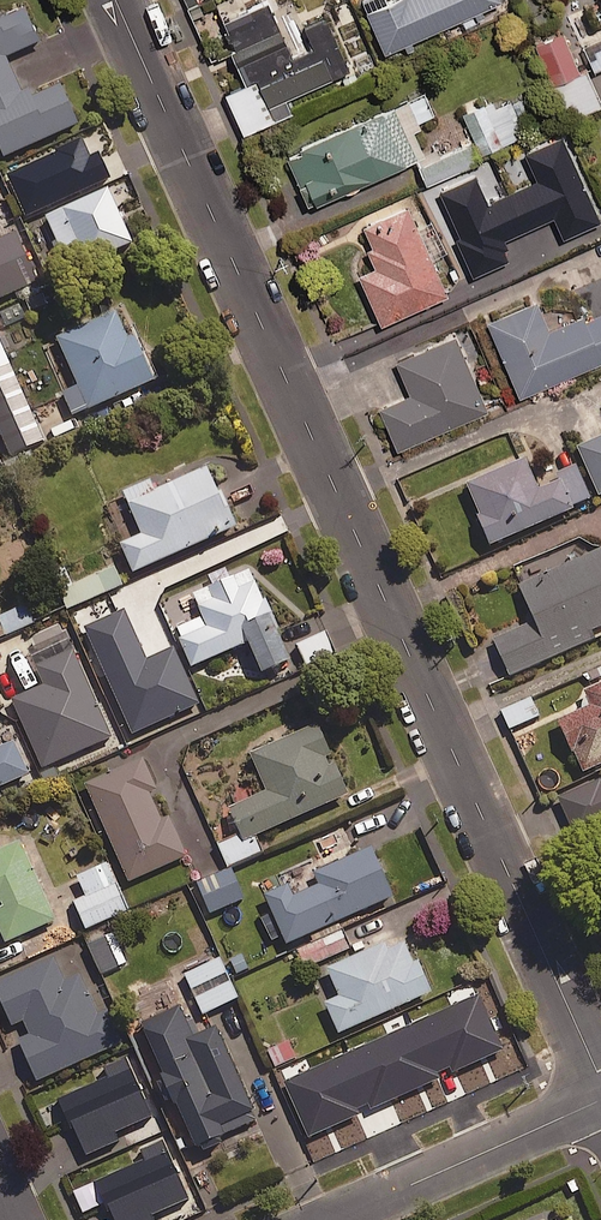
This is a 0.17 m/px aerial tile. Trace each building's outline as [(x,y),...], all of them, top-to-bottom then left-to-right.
[(382,49),(494,0),(380,0),(364,7),(382,49)] [(5,56),(40,41),(23,1),(0,11),(0,153),(2,157),(78,123),(60,84),(25,100),(5,56)] [(573,13),(562,27),(581,41),(591,27),(573,13)] [(346,66),(324,15),(232,55),(255,106),(346,66)] [(578,69),(560,29),(532,42),(551,82),(578,69)] [(600,100),(586,68),(552,83),(567,115),(600,100)] [(432,111),(423,91),(407,98),(416,118),(432,111)] [(474,137),(480,151),(526,131),(509,93),(463,113),(467,122),(474,137)] [(402,162),(378,107),(296,143),(321,197),(402,162)] [(470,139),(474,137),(467,122),(450,130),(456,144),(416,161),(425,181),(478,158),(470,139)] [(506,257),(502,246),(505,245),(501,236),(552,214),(561,234),(597,218),(559,133),(523,149),(535,177),(485,199),(472,171),(438,186),(458,233),(454,234),(471,272),(506,257)] [(55,180),(45,158),(12,173),(22,195),(55,180)] [(107,187),(60,207),(85,263),(132,243),(107,187)] [(423,241),(415,223),(406,202),(361,222),(371,243),(365,245),(373,262),(355,270),(378,321),(445,291),(423,241)] [(14,230),(0,236),(0,298),(36,282),(14,230)] [(547,327),(534,297),(484,318),(518,395),(568,373),(600,359),(600,310),(583,318),(580,312),(547,327)] [(133,333),(127,336),(115,310),(55,336),(87,408),(147,382),(153,379),(133,333)] [(396,448),(427,434),(486,408),(452,332),(393,358),(408,391),(377,405),(396,448)] [(10,362),(0,367),(0,438),(7,455),(43,439),(10,362)] [(576,446),(598,495),(600,494),(600,435),(576,446)] [(560,479),(538,489),(523,457),(465,483),(493,544),(551,518),(573,508),(560,479)] [(204,468),(127,502),(141,533),(118,543),(131,572),(153,562),(231,528),(204,468)] [(517,585),(533,619),(491,638),(508,676),(594,637),(591,630),(600,626),(600,546),(517,585)] [(122,585),(114,565),(63,586),(72,606),(122,585)] [(198,605),(207,626),(178,638),(191,667),(278,628),(265,600),(262,601),(253,581),(238,587),(233,576),(208,587),(213,598),(198,605)] [(27,603),(0,615),(0,637),(35,621),(27,603)] [(173,646),(146,658),(124,608),(82,626),(130,734),(171,716),(198,704),(173,646)] [(335,651),(324,630),(296,645),(307,666),(335,651)] [(112,737),(81,667),(72,648),(35,665),(43,684),(10,698),(41,768),(112,737)] [(590,704),(558,719),(581,770),(600,761),(600,681),(584,689),(590,704)] [(538,716),(530,698),(501,711),(509,729),(538,716)] [(280,824),(341,797),(347,794),(334,763),(328,765),(324,757),(330,754),(316,722),(310,725),(249,752),(265,791),(228,807),(242,840),(280,824)] [(0,746),(0,786),(27,773),(13,741),(0,746)] [(98,815),(110,842),(127,882),(186,856),(169,816),(161,819),(149,792),(156,789),(142,757),(84,783),(98,815)] [(600,782),(599,777),(557,796),(575,836),(600,824),(600,782)] [(0,849),(0,932),(5,942),(54,920),(42,891),(19,841),(0,849)] [(285,944),(335,923),(393,897),(370,847),(313,872),(318,884),(292,895),(287,884),(263,894),(268,906),(285,944)] [(126,909),(107,863),(76,877),(85,897),(73,902),(84,927),(126,909)] [(242,899),(230,869),(197,883),(208,913),(242,899)] [(349,948),(341,930),(298,949),(305,967),(349,948)] [(128,961),(115,931),(87,943),(100,973),(128,961)] [(328,976),(337,995),(323,1001),(337,1033),(431,992),(417,960),(412,962),(403,942),(388,949),(385,942),(325,969),(328,976)] [(16,1039),(35,1082),(112,1047),(122,1043),(107,1009),(97,1013),(94,1005),(79,973),(63,980),(53,956),(0,979),(0,1007),(8,1026),(22,1020),(28,1034),(16,1039)] [(237,997),(218,958),(184,975),(203,1014),(237,997)] [(192,1037),(178,1005),(140,1022),(191,1138),(195,1147),(223,1135),(219,1125),(230,1121),(252,1111),(215,1027),(192,1037)] [(380,1050),(395,1083),(376,1091),(389,1121),(471,1084),(458,1055),(454,1057),(439,1024),(435,1016),(389,1036),(392,1044),(380,1050)] [(288,1041),(269,1049),(276,1066),(295,1057),(288,1041)] [(145,1138),(113,1066),(84,1079),(87,1085),(74,1091),(65,1095),(79,1127),(88,1123),(113,1180),(126,1174),(155,1161),(162,1158),(151,1135),(145,1138)]
